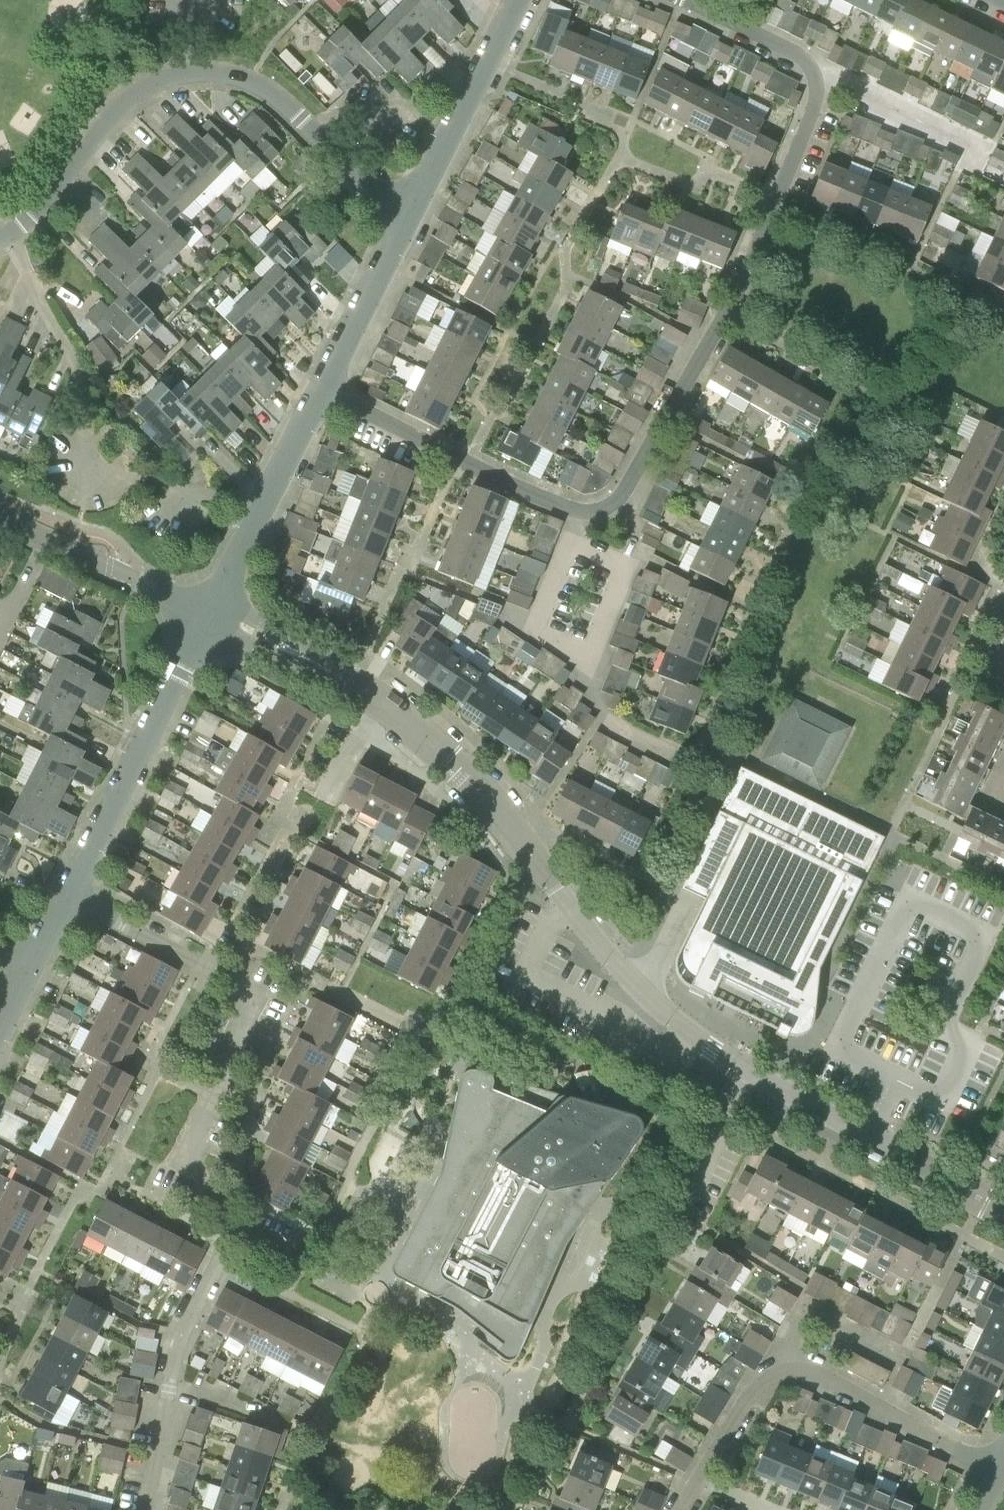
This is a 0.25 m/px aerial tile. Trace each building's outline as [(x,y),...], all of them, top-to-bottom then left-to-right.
[(346,0),(326,0),(324,1),(336,13),(348,2),(346,0)] [(433,28),(440,35),(439,36),(447,45),(455,37),(419,0),(408,0),(400,7),(427,34),(433,28)] [(455,37),(464,29),(455,20),(454,22),(447,15),(453,8),(450,5),(444,0),(419,0),(455,37)] [(577,2),(598,10),(602,0),(578,0),(577,2)] [(598,10),(619,18),(626,0),(602,0),(598,10)] [(647,11),(639,8),(641,4),(632,0),(626,0),(619,18),(640,26),(647,11)] [(774,11),(768,24),(789,34),(798,15),(793,13),(796,4),(787,0),(780,0),(774,11)] [(882,0),(857,0),(853,7),(873,17),(882,0)] [(873,17),(894,28),(907,0),(882,0),(873,17)] [(930,7),(915,0),(907,0),(894,28),(895,28),(893,32),(914,42),(930,7)] [(286,12),(292,18),(297,13),(299,11),(293,4),(291,6),(290,7),(286,12)] [(387,20),(414,47),(421,55),(429,47),(421,40),(427,34),(400,7),(387,20)] [(934,52),(951,17),(930,7),(914,42),(934,52)] [(654,14),(647,11),(640,26),(663,35),(670,15),(656,10),(654,14)] [(569,23),(546,14),(532,49),(553,58),(555,58),(565,32),(569,23)] [(805,36),(812,40),(820,23),(812,19),(811,21),(798,15),(789,34),(803,41),(805,36)] [(954,62),(971,27),(951,17),(934,52),(954,62)] [(425,68),(416,59),(415,60),(408,53),(414,47),(387,20),(375,33),(416,76),(425,68)] [(676,23),(673,31),(689,37),(686,44),(698,50),(707,32),(693,25),(692,29),(676,23)] [(820,23),(812,40),(820,44),(818,48),(830,54),(835,45),(840,35),(827,29),(828,28),(820,23)] [(974,71),(991,37),(971,27),(954,62),(974,71)] [(356,67),(362,61),(369,68),(368,70),(377,78),(384,71),(385,70),(362,46),(343,28),(330,41),(356,67)] [(572,76),(586,40),(565,32),(555,58),(553,58),(550,67),(572,76)] [(710,58),(717,61),(725,46),(718,42),(720,38),(707,32),(698,50),(711,56),(710,58)] [(375,33),(362,46),(385,70),(384,71),(388,74),(394,67),(401,74),(400,75),(408,84),(416,76),(375,33)] [(995,81),(995,82),(1003,63),(1003,43),(991,37),(974,71),(995,81)] [(586,40),(572,76),(593,84),(607,48),(586,40)] [(356,81),(349,74),(356,67),(330,41),(317,55),(340,78),(335,84),(345,94),(358,81),(358,80),(356,81)] [(717,61),(738,71),(748,52),(735,45),(733,49),(725,46),(717,61)] [(827,60),(836,64),(843,49),(835,45),(830,54),(827,60)] [(607,48),(593,84),(614,92),(628,57),(607,48)] [(665,115),(682,81),(689,67),(664,55),(658,70),(660,71),(644,104),(665,115)] [(628,57),(614,92),(636,101),(650,66),(628,57)] [(878,61),(870,58),(863,73),(871,77),(878,61)] [(885,65),(878,61),(871,77),(878,80),(885,65)] [(766,66),(759,63),(752,77),(759,81),(766,66)] [(995,82),(995,81),(991,90),(1003,96),(1003,63),(995,82)] [(766,66),(759,81),(766,84),(764,89),(777,95),(786,76),(766,66)] [(312,77),(307,72),(299,80),(304,85),(312,77)] [(787,106),(794,109),(796,109),(802,94),(796,91),(800,83),(786,76),(777,95),(789,101),(787,106)] [(920,81),(912,78),(904,93),(912,97),(920,81)] [(682,81),(665,115),(686,125),(703,91),(682,81)] [(912,97),(919,100),(926,85),(920,81),(912,97)] [(703,91),(686,125),(706,135),(723,102),(703,91)] [(946,113),(953,116),(960,101),(940,91),(931,111),(943,117),(946,113)] [(494,111),(485,126),(504,136),(512,121),(506,118),(518,96),(510,93),(498,113),(494,111)] [(958,124),(972,130),(981,111),(960,101),(953,116),(960,120),(958,124)] [(723,102),(706,135),(727,146),(743,112),(723,102)] [(993,141),(1000,126),(992,122),(994,118),(981,111),(972,130),(993,141)] [(727,146),(745,155),(746,156),(757,135),(758,135),(764,123),(743,112),(727,146)] [(274,150),(282,142),(254,114),(238,130),(246,137),(240,143),(264,169),(278,155),(274,150)] [(242,171),(208,137),(202,143),(195,136),(197,135),(178,116),(170,124),(229,184),(242,171)] [(838,132),(846,135),(852,119),(845,116),(838,132)] [(201,130),(208,137),(242,171),(252,181),(264,169),(240,143),(234,149),(227,142),(228,141),(210,122),(201,130)] [(189,157),(183,162),(182,163),(207,188),(216,197),(229,184),(170,124),(162,132),(180,151),(182,150),(189,157)] [(572,148),(559,140),(539,129),(526,150),(528,151),(529,152),(530,151),(560,168),(561,167),(572,148)] [(880,130),(874,146),(881,149),(888,134),(880,130)] [(881,149),(889,152),(895,137),(888,134),(881,149)] [(761,179),(778,145),(758,135),(757,135),(746,156),(745,155),(739,168),(761,179)] [(495,157),(499,150),(485,141),(480,149),(495,157)] [(916,164),(924,166),(931,149),(923,146),(916,164)] [(480,149),(476,156),(490,165),(495,157),(480,149)] [(1003,163),(1003,153),(995,149),(992,157),(1003,163)] [(530,151),(529,152),(519,171),(562,195),(573,174),(561,167),(560,168),(530,151)] [(960,158),(945,151),(941,158),(956,166),(960,158)] [(181,214),(194,201),(169,175),(163,182),(156,175),(158,173),(139,155),(131,163),(181,214)] [(169,175),(194,201),(207,188),(182,163),(183,162),(175,155),(167,162),(168,163),(169,162),(175,169),(169,175)] [(992,157),(988,165),(1003,173),(1003,163),(992,157)] [(169,226),(181,214),(131,163),(123,171),(141,190),(142,188),(149,195),(143,201),(169,226)] [(825,165),(811,200),(833,209),(847,173),(825,165)] [(512,179),(523,186),(517,196),(550,215),(562,195),(519,171),(518,170),(512,179)] [(847,173),(833,209),(854,217),(869,182),(847,173)] [(252,181),(240,193),(248,201),(260,189),(252,182),(252,181)] [(474,198),(479,191),(464,182),(460,190),(474,198)] [(869,182),(854,217),(875,226),(889,190),(869,182)] [(952,194),(969,202),(973,194),(956,186),(952,194)] [(444,208),(463,218),(474,198),(460,190),(456,197),(451,195),(444,208)] [(889,190),(875,226),(897,235),(911,199),(889,190)] [(169,226),(143,201),(137,194),(128,203),(147,221),(148,220),(155,227),(149,233),(148,234),(173,259),(187,246),(168,227),(169,226)] [(965,210),(969,202),(952,194),(948,201),(965,210)] [(539,235),(550,215),(517,196),(506,216),(539,235)] [(918,243),(933,208),(911,199),(897,235),(918,243)] [(624,205),(610,240),(607,248),(630,256),(633,249),(646,213),(624,205)] [(216,216),(224,224),(233,214),(226,207),(216,216)] [(452,238),(463,218),(444,208),(437,220),(443,223),(439,231),(452,238)] [(672,208),(666,221),(668,222),(659,244),(655,254),(676,262),(680,253),(694,217),(672,208)] [(668,222),(666,221),(646,213),(633,249),(654,257),(655,254),(659,244),(668,222)] [(528,255),(528,254),(539,235),(506,216),(493,238),(498,240),(499,238),(528,255)] [(680,253),(701,261),(715,226),(694,217),(680,253)] [(1003,219),(994,239),(1003,244),(1003,220),(1003,219)] [(298,235),(287,223),(273,236),(299,262),(304,256),(312,264),(328,248),(307,226),(298,235)] [(148,284),(161,272),(136,246),(129,252),(123,245),(124,244),(105,225),(97,233),(148,284)] [(136,246),(161,272),(173,259),(148,234),(149,233),(141,225),(133,233),(134,234),(135,233),(142,240),(136,246)] [(933,233),(950,241),(954,233),(936,225),(933,233)] [(701,261),(723,270),(737,234),(715,226),(701,261)] [(424,248),(441,258),(452,238),(439,231),(435,238),(431,235),(424,248)] [(955,231),(954,233),(950,241),(960,246),(965,235),(955,231)] [(532,256),(528,254),(528,255),(499,238),(498,240),(493,238),(485,232),(473,251),(476,253),(520,277),(532,256)] [(136,297),(148,284),(97,233),(89,241),(107,260),(109,259),(116,266),(110,272),(136,297)] [(946,249),(950,241),(933,233),(929,240),(946,249)] [(293,268),(299,262),(273,236),(259,250),(277,268),(301,290),(309,282),(301,274),(299,275),(293,268)] [(994,239),(985,259),(1003,268),(1003,244),(994,239)] [(338,272),(353,257),(339,242),(323,257),(338,272)] [(422,266),(415,280),(423,284),(430,270),(434,271),(441,258),(424,248),(416,262),(422,266)] [(509,297),(520,277),(476,253),(466,272),(476,277),(476,278),(509,297)] [(969,291),(995,303),(1001,291),(1003,292),(1003,268),(985,259),(969,291)] [(115,304),(141,330),(154,317),(135,298),(136,297),(110,272),(103,265),(94,273),(113,292),(114,291),(121,298),(115,304)] [(305,293),(301,290),(277,268),(265,280),(307,322),(315,314),(306,305),(305,307),(298,300),(305,293)] [(604,275),(600,283),(616,290),(622,275),(608,269),(605,276),(604,275)] [(192,276),(183,285),(192,293),(200,285),(192,276)] [(476,278),(464,298),(498,317),(509,297),(476,278)] [(299,330),(307,322),(265,280),(252,293),(278,319),(285,313),(291,320),(290,321),(299,330)] [(621,292),(637,298),(638,298),(641,290),(625,284),(621,292)] [(397,306),(417,316),(427,295),(412,288),(408,295),(404,293),(397,306)] [(641,290),(638,298),(658,307),(662,298),(641,290)] [(623,308),(589,291),(578,312),(612,329),(623,308)] [(239,306),(265,333),(272,340),(286,327),(278,319),(252,293),(239,306)] [(208,303),(199,294),(191,302),(196,307),(203,307),(208,303)] [(180,305),(173,297),(167,304),(174,311),(180,305)] [(686,298),(682,309),(703,319),(708,307),(686,298)] [(86,317),(119,351),(141,330),(115,304),(109,309),(102,301),(86,317)] [(260,338),(265,333),(239,306),(225,321),(243,339),(245,338),(268,361),(276,353),(260,338)] [(406,337),(417,316),(397,306),(391,320),(395,322),(391,329),(406,337)] [(703,319),(682,309),(677,322),(699,331),(703,319)] [(481,348),(492,328),(457,310),(447,331),(481,348)] [(612,329),(578,312),(567,333),(601,350),(612,329)] [(16,323),(6,319),(0,331),(0,355),(16,323)] [(16,364),(9,360),(13,352),(15,353),(27,329),(16,323),(0,355),(0,396),(16,364)] [(681,348),(687,337),(667,325),(661,336),(679,346),(679,347),(681,348)] [(406,337),(391,329),(387,336),(383,334),(377,347),(396,357),(406,337)] [(471,369),(481,348),(447,331),(437,352),(471,369)] [(601,350),(567,333),(557,354),(561,356),(562,355),(591,370),(592,369),(601,350)] [(673,357),(679,347),(679,346),(661,336),(654,347),(673,357)] [(85,348),(102,371),(118,360),(101,337),(85,348)] [(193,337),(182,348),(188,355),(199,343),(193,337)] [(232,351),(273,393),(281,385),(273,376),(272,377),(265,371),(271,364),(268,361),(245,338),(243,339),(232,351)] [(167,356),(155,344),(142,357),(154,368),(167,356)] [(374,362),(372,366),(371,369),(386,377),(396,357),(377,347),(370,360),(374,362)] [(667,368),(667,367),(673,357),(654,347),(649,357),(667,368)] [(749,359),(729,348),(707,386),(727,398),(730,392),(749,359)] [(219,364),(245,390),(251,384),(258,391),(257,392),(265,401),(273,393),(232,351),(219,364)] [(461,389),(471,369),(437,352),(427,372),(461,389)] [(21,396),(14,392),(18,384),(20,384),(32,361),(21,355),(16,364),(0,396),(0,435),(2,436),(5,429),(21,396)] [(561,356),(551,376),(585,393),(596,371),(592,369),(591,370),(562,355),(561,356)] [(649,357),(642,368),(663,379),(669,368),(667,367),(667,368),(649,357)] [(769,370),(749,359),(730,392),(750,403),(769,370)] [(239,396),(245,390),(219,364),(206,377),(231,404),(239,411),(247,403),(239,396)] [(367,395),(382,402),(386,394),(379,391),(386,377),(371,369),(367,367),(359,381),(371,387),(367,395)] [(642,368),(637,378),(655,389),(657,390),(663,379),(642,368)] [(789,382),(769,370),(750,403),(770,415),(789,382)] [(451,409),(461,389),(427,372),(416,392),(451,409)] [(585,393),(551,376),(541,396),(575,413),(585,393)] [(206,377),(193,389),(234,432),(242,424),(234,415),(232,416),(226,409),(231,404),(206,377)] [(637,378),(631,389),(649,399),(655,389),(637,378)] [(809,393),(789,382),(770,415),(790,426),(809,393)] [(148,397),(174,423),(180,417),(187,424),(186,426),(194,434),(202,426),(203,426),(180,402),(179,403),(161,384),(148,397)] [(217,431),(226,440),(234,432),(193,389),(180,402),(203,426),(202,426),(205,430),(212,423),(219,430),(217,431)] [(643,410),(649,399),(631,389),(624,400),(628,402),(643,410)] [(5,429),(23,437),(26,431),(36,436),(54,400),(33,390),(29,399),(21,396),(5,429)] [(416,392),(406,414),(440,431),(451,409),(416,392)] [(790,426),(811,438),(830,405),(809,393),(790,426)] [(575,413),(541,396),(531,417),(565,434),(575,413)] [(152,440),(163,450),(176,437),(169,429),(174,423),(148,397),(134,411),(157,435),(152,440)] [(628,402),(622,412),(643,424),(649,413),(643,410),(628,402)] [(923,418),(940,426),(944,418),(927,410),(923,418)] [(635,434),(634,434),(637,435),(643,424),(622,412),(616,423),(635,434)] [(691,414),(684,426),(705,437),(709,430),(711,426),(691,414)] [(1000,416),(995,428),(981,421),(972,441),(1003,457),(1003,418),(1000,416)] [(531,417),(521,435),(521,436),(542,447),(541,448),(554,455),(565,434),(531,417)] [(936,433),(940,426),(923,418),(919,425),(936,433)] [(100,430),(110,440),(117,433),(107,423),(100,430)] [(628,445),(634,434),(635,434),(616,423),(610,434),(628,445)] [(200,440),(208,432),(205,430),(202,426),(194,434),(200,440)] [(497,451),(531,468),(541,448),(542,447),(521,436),(521,435),(508,429),(497,451)] [(725,448),(729,440),(709,430),(705,437),(711,440),(725,448)] [(333,433),(327,450),(335,453),(341,436),(333,433)] [(610,434),(604,444),(623,455),(623,454),(628,445),(610,434)] [(742,436),(738,444),(729,440),(725,448),(731,450),(746,458),(750,450),(754,442),(742,436)] [(695,453),(699,444),(685,437),(681,445),(676,442),(668,457),(688,466),(689,465),(695,453)] [(1003,469),(1003,466),(1003,457),(972,441),(962,461),(1003,481),(1003,470),(1003,469)] [(121,451),(134,465),(141,457),(128,444),(121,451)] [(598,455),(617,466),(619,467),(625,456),(623,454),(623,455),(604,444),(598,455)] [(908,449),(904,456),(921,465),(925,457),(908,449)] [(755,453),(751,461),(766,468),(770,460),(755,453)] [(611,476),(617,466),(598,455),(592,466),(611,476)] [(921,465),(904,456),(900,464),(918,472),(921,465)] [(688,466),(668,457),(662,469),(666,471),(663,478),(678,486),(688,466)] [(773,471),(793,481),(802,464),(791,458),(786,468),(777,463),(773,471)] [(415,473),(380,459),(371,481),(406,495),(415,473)] [(317,460),(313,472),(307,470),(304,478),(329,489),(337,468),(317,460)] [(571,488),(581,467),(569,461),(559,482),(571,488)] [(953,480),(989,498),(993,487),(1000,490),(1003,482),(1003,481),(962,461),(953,480)] [(613,477),(611,476),(592,466),(589,464),(586,470),(592,473),(581,494),(585,496),(589,496),(593,495),(596,494),(598,494),(601,492),(605,489),(608,487),(610,484),(612,482),(611,481),(613,477)] [(765,505),(776,483),(741,465),(730,487),(765,505)] [(586,470),(581,467),(571,488),(581,494),(592,473),(586,470)] [(398,516),(406,495),(371,481),(357,476),(349,496),(362,502),(398,516)] [(304,488),(310,490),(309,491),(326,498),(329,489),(304,478),(300,486),(304,488)] [(663,478),(659,486),(674,494),(678,486),(663,478)] [(989,498),(953,480),(943,500),(952,505),(988,521),(992,512),(984,508),(989,498)] [(464,508),(498,522),(507,500),(473,486),(464,508)] [(755,525),(765,505),(730,487),(720,507),(755,525)] [(398,516),(362,502),(353,523),(389,538),(398,516)] [(940,516),(936,524),(977,543),(988,521),(952,505),(945,519),(940,516)] [(710,528),(745,545),(755,525),(720,507),(710,528)] [(489,543),(498,522),(464,508),(455,530),(489,543)] [(934,523),(938,515),(926,509),(922,517),(934,523)] [(657,526),(661,519),(646,511),(642,519),(647,521),(657,526)] [(300,527),(303,518),(293,515),(293,514),(289,512),(289,513),(280,535),(285,537),(304,545),(301,551),(310,555),(318,535),(315,533),(300,527)] [(914,520),(900,513),(893,527),(907,535),(914,520)] [(564,523),(548,516),(545,524),(541,523),(535,537),(555,545),(564,523)] [(315,533),(318,524),(303,518),(300,527),(315,533)] [(331,539),(345,544),(381,559),(389,538),(353,523),(340,519),(331,539)] [(938,534),(930,550),(966,567),(977,543),(936,524),(932,531),(938,534)] [(701,548),(735,565),(745,545),(710,528),(701,548)] [(489,543),(455,530),(447,551),(481,564),(494,570),(503,549),(489,543)] [(656,551),(660,543),(645,535),(641,543),(656,550),(656,551)] [(279,549),(298,557),(299,557),(301,551),(304,545),(285,537),(279,549)] [(547,566),(555,545),(535,537),(530,550),(533,551),(530,559),(547,566)] [(372,580),(381,559),(345,544),(337,566),(372,580)] [(701,548),(690,569),(724,586),(735,565),(701,548)] [(280,567),(279,568),(292,573),(298,557),(279,549),(273,565),(280,567)] [(481,564),(447,551),(439,571),(438,572),(472,586),(481,564)] [(306,559),(299,557),(298,557),(292,573),(295,574),(300,576),(306,559)] [(542,577),(547,566),(530,559),(530,560),(524,557),(520,569),(540,577),(542,577)] [(372,580),(337,566),(325,561),(316,582),(355,597),(354,598),(363,602),(372,580)] [(885,565),(881,573),(898,581),(902,573),(885,565)] [(977,602),(985,586),(944,566),(940,575),(946,577),(942,585),(977,602)] [(72,602),(74,598),(80,586),(45,568),(36,585),(71,604),(72,602)] [(279,568),(276,575),(292,581),(295,574),(292,573),(279,568)] [(520,569),(515,580),(535,587),(540,577),(520,569)] [(651,598),(657,584),(660,576),(645,570),(642,578),(637,576),(631,590),(651,598)] [(929,583),(933,575),(922,570),(918,578),(929,583)] [(690,583),(672,573),(664,588),(684,598),(688,600),(684,611),(719,625),(728,603),(692,589),(688,587),(690,583)] [(346,619),(354,598),(355,597),(316,582),(306,578),(298,600),(346,619)] [(531,598),(535,587),(515,580),(511,591),(531,598)] [(977,602),(942,585),(939,592),(930,587),(920,607),(956,624),(961,614),(970,618),(977,602)] [(506,602),(528,611),(533,599),(531,598),(511,591),(506,602)] [(866,605),(883,613),(886,605),(869,597),(866,605)] [(81,601),(74,598),(72,602),(79,606),(81,601)] [(471,618),(485,624),(489,616),(497,620),(503,607),(481,598),(478,604),(476,610),(471,618)] [(415,660),(437,629),(416,616),(423,606),(413,599),(392,631),(402,637),(395,647),(414,660),(415,660)] [(463,604),(454,601),(453,604),(447,614),(455,620),(463,604)] [(643,620),(647,611),(630,605),(627,613),(643,620)] [(879,621),(883,613),(866,605),(862,612),(879,621)] [(92,645),(103,624),(75,610),(74,613),(59,606),(47,631),(79,647),(83,640),(92,645)] [(920,607),(911,627),(953,647),(957,638),(951,635),(956,624),(920,607)] [(675,632),(710,646),(719,625),(684,611),(675,632)] [(627,613),(624,621),(641,627),(643,620),(627,613)] [(408,668),(428,681),(450,650),(458,638),(439,625),(437,629),(415,660),(414,660),(408,668)] [(483,641),(490,645),(499,631),(493,627),(483,641)] [(499,631),(490,645),(502,653),(515,636),(502,627),(499,631)] [(911,627),(901,646),(937,664),(942,653),(948,656),(953,647),(911,627)] [(79,647),(47,631),(38,648),(61,659),(91,673),(96,663),(85,658),(84,659),(80,657),(81,657),(75,654),(79,647)] [(667,653),(702,667),(710,646),(675,632),(667,653)] [(618,649),(615,657),(632,664),(640,642),(634,640),(634,641),(614,633),(609,646),(618,649)] [(515,636),(502,653),(516,661),(517,659),(524,663),(534,649),(515,636)] [(847,643),(864,652),(868,644),(851,636),(847,643)] [(860,660),(864,652),(847,643),(843,651),(860,660)] [(901,646),(892,666),(934,686),(938,677),(932,674),(937,664),(901,646)] [(531,666),(544,674),(555,657),(543,648),(540,653),(531,666)] [(531,666),(540,653),(534,649),(524,663),(530,667),(531,666)] [(450,650),(428,681),(447,694),(468,663),(450,650)] [(693,688),(694,687),(702,667),(667,653),(658,676),(666,679),(667,678),(693,688)] [(564,669),(567,665),(555,657),(544,674),(555,682),(554,682),(561,687),(562,687),(563,686),(571,674),(564,669)] [(627,686),(633,672),(629,671),(632,664),(615,657),(607,678),(627,687),(627,686)] [(106,701),(111,691),(100,686),(99,688),(96,686),(96,685),(91,683),(95,675),(91,673),(61,659),(53,675),(106,701)] [(466,707),(482,684),(487,676),(468,663),(447,694),(465,706),(466,707)] [(882,686),(918,703),(923,692),(930,695),(934,686),(892,666),(882,686)] [(90,706),(101,712),(106,701),(53,675),(45,692),(78,708),(81,701),(87,704),(87,703),(90,705),(90,706)] [(243,686),(228,678),(222,689),(237,697),(243,686)] [(609,709),(617,712),(627,687),(607,678),(601,692),(613,696),(609,709)] [(666,679),(658,699),(694,714),(703,691),(694,687),(693,688),(667,678),(666,679)] [(479,727),(501,697),(482,684),(466,707),(465,706),(460,714),(479,727)] [(561,687),(554,700),(572,712),(573,712),(579,703),(585,694),(572,686),(570,690),(563,686),(562,687),(561,687)] [(74,715),(78,708),(45,692),(37,708),(69,725),(79,730),(84,720),(74,715)] [(306,733),(317,716),(282,696),(274,711),(267,707),(267,708),(266,710),(306,733)] [(519,710),(501,697),(479,727),(499,740),(519,710)] [(965,698),(955,718),(1000,741),(1003,732),(1003,717),(975,703),(965,698)] [(658,699),(650,721),(685,735),(694,714),(658,699)] [(761,761),(762,761),(820,790),(851,728),(792,699),(761,761)] [(81,751),(81,750),(86,741),(66,731),(69,725),(37,708),(27,703),(19,721),(51,737),(52,736),(81,751)] [(567,720),(587,733),(596,719),(589,715),(592,711),(579,703),(573,712),(572,712),(567,720)] [(261,731),(296,751),(306,733),(266,710),(267,708),(261,705),(257,711),(263,714),(259,722),(264,725),(261,731)] [(538,722),(519,710),(499,740),(517,753),(538,722)] [(223,720),(205,711),(201,719),(219,728),(223,720)] [(1000,741),(955,718),(946,738),(991,760),(1000,741)] [(538,722),(517,753),(535,765),(551,743),(552,744),(558,735),(538,722)] [(286,769),(296,751),(261,731),(256,739),(248,735),(239,730),(228,749),(237,754),(272,774),(278,764),(286,769)] [(589,747),(597,751),(604,736),(597,732),(589,747)] [(43,753),(96,779),(101,769),(82,759),(85,752),(81,750),(81,751),(52,736),(51,737),(43,753)] [(991,760),(946,738),(937,757),(981,780),(991,760)] [(189,742),(188,743),(185,750),(203,759),(206,751),(189,742)] [(550,787),(571,756),(552,744),(551,743),(535,765),(530,773),(550,787)] [(185,750),(181,758),(199,767),(203,759),(185,750)] [(91,790),(96,779),(43,753),(35,769),(68,786),(71,780),(91,790)] [(634,756),(627,753),(618,767),(626,771),(634,756)] [(237,754),(226,773),(268,796),(273,787),(267,784),(272,774),(237,754)] [(641,760),(634,756),(626,771),(647,782),(657,763),(643,756),(641,760)] [(981,780),(937,757),(927,777),(972,799),(981,780)] [(362,760),(340,802),(360,812),(378,777),(368,772),(371,765),(362,760)] [(661,784),(670,788),(677,774),(657,763),(647,782),(659,789),(661,784)] [(702,900),(705,901),(678,955),(677,958),(677,960),(676,961),(676,964),(676,966),(676,969),(676,971),(678,975),(679,977),(680,979),(682,982),(684,983),(686,985),(688,987),(777,1030),(775,1034),(786,1039),(788,1036),(791,1037),(795,1037),(797,1037),(799,1037),(801,1036),(804,1035),(806,1034),(807,1033),(809,1032),(811,1030),(812,1028),(814,1025),(815,1023),(815,1021),(815,1020),(821,969),(885,838),(741,768),(681,890),(684,891),(687,886),(696,890),(704,894),(702,900)] [(68,786),(35,769),(27,786),(60,802),(60,803),(69,808),(74,798),(73,797),(73,798),(66,794),(65,793),(68,786)] [(263,805),(268,796),(226,773),(215,792),(223,797),(224,796),(251,811),(256,802),(263,805)] [(360,812),(379,822),(401,780),(391,776),(388,782),(378,777),(360,812)] [(932,803),(932,804),(967,820),(968,822),(975,809),(969,806),(972,799),(927,777),(918,796),(932,803)] [(401,780),(379,822),(399,832),(413,806),(418,797),(406,791),(410,785),(401,780)] [(592,836),(615,793),(616,791),(596,780),(590,792),(572,825),(592,836)] [(187,790),(169,781),(165,789),(183,798),(187,790)] [(569,781),(551,814),(572,825),(590,792),(569,781)] [(19,802),(71,829),(76,818),(66,813),(65,814),(61,813),(61,812),(56,809),(60,803),(60,802),(27,786),(19,802)] [(165,789),(161,797),(179,806),(183,798),(165,789)] [(635,804),(615,793),(592,836),(613,846),(631,813),(635,804)] [(213,815),(254,839),(259,830),(253,827),(259,816),(251,811),(224,796),(223,797),(213,815)] [(66,839),(71,829),(19,802),(11,818),(10,819),(39,834),(43,836),(47,827),(56,832),(55,833),(66,839)] [(435,817),(413,806),(399,832),(395,840),(396,841),(409,847),(406,853),(415,857),(435,817)] [(967,820),(956,843),(976,853),(994,818),(975,809),(968,822),(967,820)] [(11,840),(15,832),(17,833),(17,832),(24,836),(23,838),(34,843),(39,834),(10,819),(11,818),(0,813),(0,834),(11,840)] [(634,857),(651,823),(631,813),(613,846),(634,857)] [(213,815),(202,834),(237,854),(243,844),(249,848),(254,839),(213,815)] [(998,858),(1003,844),(1003,823),(994,818),(976,853),(995,862),(998,858)] [(167,829),(150,820),(146,828),(164,837),(167,829)] [(146,828),(142,836),(160,844),(164,837),(146,828)] [(340,852),(348,835),(340,831),(332,848),(340,852)] [(0,834),(0,871),(6,874),(18,851),(8,847),(11,840),(0,834)] [(202,834),(191,853),(233,876),(238,868),(232,864),(237,854),(202,834)] [(356,839),(348,835),(340,852),(347,856),(356,839)] [(353,875),(357,867),(317,846),(307,867),(342,885),(348,873),(353,875)] [(191,853),(181,872),(216,892),(222,882),(228,885),(233,876),(191,853)] [(497,872),(486,866),(462,854),(453,869),(448,867),(446,872),(486,893),(497,872)] [(366,855),(362,863),(377,871),(381,863),(366,855)] [(147,869),(130,860),(126,868),(144,877),(147,869)] [(402,880),(408,869),(399,864),(393,875),(402,880)] [(290,883),(332,905),(342,885),(307,867),(300,880),(293,876),(290,883)] [(216,892),(181,872),(169,892),(177,896),(174,902),(210,922),(219,906),(210,902),(216,892)] [(486,893),(446,872),(445,873),(440,882),(446,885),(440,896),(475,914),(486,893)] [(127,892),(132,882),(124,877),(118,887),(127,892)] [(321,925),(332,905),(290,883),(284,895),(290,898),(286,907),(321,925)] [(398,889),(394,898),(402,902),(407,894),(398,889)] [(475,914),(440,896),(429,917),(471,938),(475,931),(468,927),(475,914)] [(393,920),(402,902),(394,898),(384,915),(393,920)] [(164,907),(160,915),(201,938),(210,922),(174,902),(170,910),(164,907)] [(321,926),(321,925),(286,907),(280,918),(274,915),(269,924),(311,945),(321,926)] [(355,917),(372,926),(375,920),(358,911),(355,917)] [(372,926),(355,917),(350,927),(367,936),(372,926)] [(429,917),(418,938),(453,956),(459,946),(465,949),(471,938),(429,917)] [(271,936),(265,947),(300,965),(311,945),(269,924),(264,933),(271,936)] [(376,931),(372,939),(389,948),(393,940),(376,931)] [(111,946),(115,939),(107,935),(104,942),(111,946)] [(418,938),(408,957),(450,978),(455,969),(448,966),(453,956),(418,938)] [(389,948),(372,939),(368,946),(385,955),(389,948)] [(334,957),(352,966),(356,959),(338,949),(334,957)] [(143,953),(135,968),(129,965),(125,973),(166,994),(178,971),(143,953)] [(352,966),(334,957),(330,965),(348,974),(352,966)] [(408,957),(398,977),(433,995),(439,984),(445,987),(450,978),(408,957)] [(121,980),(125,973),(112,966),(108,974),(121,980)] [(91,982),(73,973),(69,981),(87,990),(91,982)] [(126,983),(119,997),(155,1015),(166,994),(125,973),(121,980),(126,983)] [(119,997),(112,992),(101,1013),(136,1031),(142,1021),(150,1026),(155,1015),(119,997)] [(354,1019),(312,997),(307,1007),(314,1011),(309,1021),(344,1039),(354,1019)] [(74,1013),(57,1005),(53,1013),(70,1021),(74,1013)] [(990,1025),(1000,1030),(1000,1031),(1003,1033),(1003,1008),(1000,1005),(990,1025)] [(53,1013),(49,1020),(66,1029),(70,1021),(53,1013)] [(101,1013),(91,1032),(133,1054),(138,1045),(131,1041),(136,1031),(101,1013)] [(334,1058),(344,1039),(309,1021),(303,1031),(297,1027),(292,1036),(334,1058)] [(128,1063),(133,1054),(91,1032),(81,1052),(98,1060),(99,1060),(117,1069),(122,1059),(128,1063)] [(324,1077),(334,1058),(292,1036),(288,1046),(294,1049),(289,1059),(324,1077)] [(367,1050),(371,1043),(363,1039),(359,1046),(367,1050)] [(367,1050),(367,1051),(385,1060),(389,1052),(371,1043),(367,1050)] [(54,1053),(37,1044),(33,1052),(50,1061),(54,1053)] [(385,1060),(367,1051),(363,1059),(381,1068),(385,1060)] [(33,1052),(29,1059),(46,1068),(50,1061),(33,1052)] [(324,1077),(289,1059),(283,1069),(277,1066),(272,1076),(289,1085),(314,1098),(315,1095),(324,1077)] [(88,1080),(130,1101),(135,1092),(128,1089),(134,1078),(117,1069),(99,1060),(98,1060),(88,1080)] [(634,1116),(607,1108),(476,1071),(474,1071),(472,1071),(470,1071),(467,1072),(465,1073),(464,1075),(462,1076),(461,1079),(460,1081),(441,1171),(440,1174),(438,1177),(399,1254),(393,1266),(392,1268),(392,1269),(392,1271),(393,1272),(393,1274),(394,1275),(394,1276),(395,1277),(397,1278),(454,1308),(457,1310),(486,1333),(480,1340),(473,1334),(472,1335),(504,1360),(506,1361),(507,1361),(508,1362),(510,1362),(512,1362),(513,1361),(514,1361),(516,1360),(518,1358),(519,1356),(565,1248),(567,1245),(568,1243),(641,1136),(642,1135),(643,1133),(643,1132),(644,1130),(643,1127),(643,1125),(643,1124),(641,1121),(641,1120),(639,1119),(637,1117),(634,1116)] [(88,1080),(78,1099),(114,1117),(119,1107),(125,1110),(130,1101),(88,1080)] [(34,1091),(17,1082),(14,1090),(30,1098),(34,1091)] [(348,1090),(365,1099),(369,1091),(352,1082),(348,1090)] [(291,1096),(286,1106),(321,1124),(332,1104),(315,1095),(314,1098),(289,1085),(285,1093),(291,1096)] [(14,1090),(10,1097),(10,1098),(18,1102),(26,1106),(30,1098),(14,1090)] [(361,1106),(365,1099),(348,1090),(344,1097),(361,1106)] [(18,1102),(10,1098),(0,1116),(0,1135),(19,1145),(31,1121),(13,1112),(18,1102)] [(78,1099),(69,1118),(110,1140),(115,1131),(109,1127),(114,1117),(78,1099)] [(311,1144),(321,1124),(286,1106),(281,1116),(274,1113),(270,1122),(311,1144)] [(368,1123),(356,1117),(351,1115),(347,1123),(364,1131),(368,1123)] [(69,1118),(59,1137),(94,1155),(99,1145),(106,1149),(110,1140),(69,1118)] [(301,1162),(311,1144),(270,1122),(265,1131),(271,1134),(266,1145),(274,1150),(301,1164),(301,1162)] [(988,1155),(988,1156),(997,1161),(999,1156),(1003,1159),(1003,1125),(988,1155)] [(42,1158),(82,1179),(94,1155),(59,1137),(51,1152),(46,1149),(42,1158)] [(335,1146),(331,1153),(348,1162),(352,1154),(335,1146)] [(274,1150),(263,1172),(303,1193),(308,1185),(303,1182),(310,1167),(301,1162),(301,1164),(274,1150)] [(348,1162),(331,1153),(327,1161),(344,1170),(348,1162)] [(49,1196),(59,1176),(19,1155),(15,1164),(20,1166),(14,1178),(49,1196)] [(747,1192),(767,1202),(785,1169),(786,1169),(787,1167),(764,1155),(753,1177),(743,1171),(730,1196),(742,1202),(747,1192)] [(767,1202),(789,1214),(806,1180),(786,1169),(785,1169),(767,1202)] [(286,1213),(294,1198),(294,1197),(300,1200),(303,1193),(263,1172),(251,1194),(286,1213)] [(49,1196),(14,1178),(12,1181),(0,1175),(0,1200),(2,1201),(3,1198),(45,1220),(48,1213),(42,1210),(49,1196)] [(826,1190),(806,1180),(789,1214),(783,1226),(802,1236),(805,1231),(826,1190)] [(314,1198),(325,1204),(329,1196),(318,1190),(314,1198)] [(829,1234),(847,1201),(826,1190),(805,1231),(802,1236),(823,1246),(829,1234)] [(28,1237),(33,1228),(39,1231),(45,1220),(3,1198),(2,1201),(0,1204),(0,1222),(28,1237)] [(325,1204),(314,1198),(310,1206),(321,1212),(325,1204)] [(116,1206),(106,1200),(87,1235),(107,1246),(128,1204),(120,1200),(116,1206)] [(868,1212),(847,1201),(829,1234),(849,1245),(865,1214),(866,1215),(868,1212)] [(125,1255),(143,1220),(135,1215),(138,1209),(128,1204),(107,1246),(125,1255)] [(886,1226),(885,1225),(866,1215),(865,1214),(849,1245),(850,1245),(842,1259),(863,1269),(868,1260),(886,1226)] [(145,1266),(166,1224),(158,1219),(155,1226),(143,1220),(125,1255),(145,1266)] [(24,1260),(29,1251),(22,1248),(28,1237),(0,1222),(0,1248),(24,1260)] [(164,1276),(183,1240),(173,1235),(176,1229),(166,1224),(145,1266),(164,1276)] [(905,1236),(886,1226),(868,1260),(863,1269),(883,1280),(905,1236)] [(925,1246),(906,1237),(905,1236),(883,1280),(882,1281),(893,1286),(898,1275),(909,1281),(911,1277),(910,1276),(926,1246),(925,1246)] [(177,1288),(185,1293),(206,1252),(183,1240),(164,1276),(179,1284),(177,1288)] [(931,1287),(949,1253),(927,1242),(925,1246),(926,1246),(910,1276),(911,1277),(931,1287)] [(750,1251),(764,1260),(769,1252),(755,1243),(750,1251)] [(738,1292),(730,1287),(743,1266),(713,1247),(699,1269),(703,1272),(699,1278),(699,1279),(733,1300),(738,1292)] [(7,1277),(13,1266),(19,1269),(24,1260),(0,1248),(0,1273),(7,1277)] [(769,1263),(784,1271),(788,1264),(774,1255),(769,1263)] [(790,1275),(804,1284),(809,1276),(794,1267),(790,1275)] [(76,1288),(78,1289),(83,1292),(92,1275),(85,1271),(76,1288)] [(815,1271),(807,1286),(804,1293),(815,1299),(826,1277),(815,1271)] [(953,1271),(946,1285),(954,1289),(961,1275),(953,1271)] [(706,1322),(717,1303),(728,1309),(733,1300),(699,1279),(699,1278),(692,1274),(692,1273),(686,1282),(687,1283),(674,1303),(706,1322)] [(83,1292),(91,1296),(100,1279),(92,1275),(83,1292)] [(838,1283),(826,1277),(815,1299),(827,1305),(836,1286),(838,1283)] [(992,1282),(981,1304),(981,1305),(993,1311),(994,1310),(1003,1315),(1003,1288),(992,1282)] [(944,1310),(951,1295),(954,1289),(946,1285),(936,1306),(944,1310)] [(782,1325),(785,1320),(789,1313),(798,1299),(778,1286),(769,1301),(770,1301),(763,1313),(782,1325)] [(837,1310),(847,1291),(836,1286),(827,1305),(837,1310)] [(203,1329),(212,1333),(214,1329),(226,1334),(244,1299),(224,1289),(203,1329)] [(857,1297),(847,1291),(837,1310),(847,1315),(857,1297)] [(98,1334),(109,1312),(75,1295),(64,1316),(98,1334)] [(121,1312),(125,1304),(110,1296),(106,1304),(121,1312)] [(857,1297),(847,1315),(846,1317),(858,1324),(869,1303),(857,1297)] [(244,1299),(226,1334),(246,1345),(267,1303),(261,1299),(257,1306),(244,1299)] [(246,1345),(266,1355),(284,1319),(275,1315),(279,1309),(267,1303),(246,1345)] [(706,1338),(698,1334),(706,1322),(674,1303),(661,1325),(665,1327),(662,1332),(661,1334),(696,1355),(706,1338)] [(880,1308),(869,1303),(858,1324),(869,1329),(870,1327),(880,1308)] [(981,1304),(979,1303),(975,1312),(976,1326),(984,1330),(1003,1340),(1003,1315),(994,1310),(993,1311),(981,1305),(981,1304)] [(137,1310),(125,1304),(121,1312),(132,1318),(137,1310)] [(896,1304),(891,1314),(900,1319),(891,1338),(890,1340),(901,1346),(917,1314),(896,1304)] [(890,1314),(880,1308),(870,1327),(880,1332),(890,1314)] [(933,1312),(926,1327),(934,1331),(941,1316),(933,1312)] [(891,1314),(890,1314),(880,1332),(891,1338),(900,1319),(891,1314)] [(87,1354),(98,1334),(64,1316),(54,1336),(87,1354)] [(266,1355),(286,1365),(307,1323),(299,1319),(296,1326),(284,1319),(266,1355)] [(286,1365),(306,1375),(324,1340),(314,1335),(317,1329),(307,1323),(286,1365)] [(669,1377),(676,1365),(686,1371),(696,1355),(661,1334),(662,1332),(655,1328),(654,1327),(649,1336),(650,1337),(637,1358),(669,1377)] [(138,1336),(135,1351),(156,1354),(159,1340),(154,1339),(156,1331),(139,1328),(138,1336)] [(763,1357),(772,1342),(752,1330),(743,1345),(763,1357)] [(984,1330),(973,1351),(1003,1366),(1003,1340),(984,1330)] [(915,1349),(923,1353),(931,1337),(923,1333),(915,1349)] [(44,1355),(77,1373),(87,1354),(54,1336),(44,1355)] [(347,1344),(337,1339),(334,1345),(324,1340),(306,1375),(300,1386),(320,1396),(347,1344)] [(735,1359),(732,1357),(720,1369),(720,1370),(740,1382),(748,1367),(755,1371),(763,1357),(743,1345),(735,1359)] [(930,1356),(923,1353),(915,1349),(912,1355),(906,1368),(913,1371),(925,1377),(932,1381),(938,1368),(931,1365),(927,1363),(930,1356)] [(158,1355),(156,1354),(135,1351),(133,1363),(156,1367),(158,1355)] [(891,1373),(850,1351),(849,1351),(841,1367),(883,1389),(891,1373)] [(998,1388),(1003,1375),(1003,1366),(973,1351),(963,1371),(998,1388)] [(66,1394),(77,1373),(44,1355),(33,1376),(66,1394)] [(201,1371),(206,1361),(195,1356),(191,1365),(201,1371)] [(217,1358),(209,1375),(216,1379),(225,1362),(217,1358)] [(662,1389),(669,1377),(637,1358),(624,1379),(623,1379),(622,1380),(623,1381),(630,1385),(627,1391),(650,1405),(650,1406),(663,1414),(674,1396),(662,1389)] [(131,1375),(154,1379),(156,1367),(133,1363),(131,1375)] [(913,1371),(906,1368),(902,1366),(892,1387),(903,1393),(913,1371)] [(740,1382),(720,1370),(703,1398),(723,1410),(740,1382)] [(915,1399),(925,1377),(913,1371),(903,1393),(915,1399)] [(953,1391),(988,1408),(998,1388),(963,1371),(953,1391)] [(247,1395),(256,1378),(248,1374),(239,1391),(247,1395)] [(35,1404),(31,1413),(51,1423),(66,1394),(33,1376),(22,1397),(35,1404)] [(139,1393),(141,1381),(120,1377),(118,1389),(139,1393)] [(247,1395),(254,1399),(255,1399),(264,1382),(256,1378),(247,1395)] [(802,1388),(797,1400),(793,1410),(804,1415),(811,1400),(813,1393),(802,1388)] [(116,1400),(137,1405),(139,1393),(118,1389),(116,1400)] [(650,1405),(627,1391),(622,1399),(618,1396),(605,1419),(615,1425),(607,1439),(630,1448),(650,1415),(646,1413),(650,1406),(650,1405)] [(961,1421),(977,1430),(988,1408),(953,1391),(943,1413),(946,1414),(942,1422),(956,1429),(961,1421)] [(278,1411),(286,1415),(294,1398),(286,1394),(278,1411)] [(294,1398),(286,1415),(293,1419),(302,1402),(294,1398)] [(694,1413),(714,1424),(723,1410),(703,1398),(694,1413)] [(826,1423),(833,1404),(820,1398),(818,1403),(811,1400),(804,1415),(812,1418),(813,1417),(826,1423)] [(116,1400),(114,1413),(137,1418),(139,1405),(137,1405),(116,1400)] [(93,1408),(112,1419),(114,1413),(96,1403),(93,1408)] [(853,1412),(846,1409),(833,1404),(826,1423),(837,1428),(845,1432),(853,1412)] [(206,1435),(214,1413),(198,1407),(195,1415),(190,1414),(186,1428),(206,1435)] [(854,1410),(853,1412),(845,1432),(847,1432),(845,1439),(854,1443),(857,1436),(862,1423),(866,1415),(854,1410)] [(111,1426),(132,1430),(134,1430),(137,1418),(114,1413),(112,1419),(111,1426)] [(273,1457),(273,1456),(278,1458),(287,1431),(264,1424),(262,1429),(244,1423),(236,1445),(273,1457)] [(873,1428),(862,1423),(857,1436),(854,1443),(865,1447),(873,1428)] [(111,1426),(109,1437),(130,1441),(132,1430),(111,1426)] [(55,1432),(38,1428),(36,1437),(52,1441),(55,1432)] [(873,1428),(865,1447),(876,1452),(884,1432),(873,1428)] [(888,1456),(894,1441),(897,1435),(885,1430),(884,1432),(876,1452),(888,1456)] [(77,1438),(60,1434),(58,1442),(75,1447),(77,1438)] [(754,1473),(775,1482),(776,1482),(791,1447),(769,1438),(754,1473)] [(907,1464),(915,1445),(903,1440),(901,1444),(894,1441),(888,1456),(896,1460),(897,1459),(907,1464)] [(199,1457),(201,1448),(185,1443),(183,1451),(199,1457)] [(616,1458),(583,1444),(570,1475),(603,1489),(616,1458)] [(101,1457),(124,1463),(127,1450),(104,1445),(101,1457)] [(265,1479),(273,1457),(236,1445),(229,1467),(265,1479)] [(928,1473),(935,1458),(927,1455),(929,1451),(915,1445),(907,1464),(921,1469),(921,1470),(928,1473)] [(664,1461),(684,1473),(685,1473),(693,1459),(673,1447),(664,1461)] [(776,1482),(796,1491),(797,1491),(812,1456),(791,1447),(776,1482)] [(183,1451),(180,1460),(196,1465),(199,1457),(183,1451)] [(797,1491),(817,1500),(818,1500),(833,1465),(812,1456),(797,1491)] [(121,1475),(124,1463),(101,1457),(98,1469),(121,1475)] [(937,1485),(945,1467),(946,1463),(935,1458),(928,1473),(929,1473),(926,1480),(937,1485)] [(26,1482),(30,1464),(7,1459),(0,1463),(0,1476),(2,1476),(0,1483),(0,1509),(18,1509),(23,1491),(24,1491),(26,1482)] [(833,1465),(818,1500),(838,1508),(840,1509),(853,1478),(854,1478),(855,1474),(833,1465)] [(222,1488),(258,1501),(265,1479),(229,1467),(222,1488)] [(561,1507),(568,1509),(594,1509),(603,1489),(570,1475),(560,1499),(564,1500),(561,1507)] [(874,1486),(854,1478),(853,1478),(840,1509),(838,1508),(838,1509),(864,1509),(874,1486)] [(894,1495),(874,1486),(864,1509),(888,1509),(894,1495)] [(189,1501),(191,1494),(175,1488),(173,1495),(189,1501)] [(222,1488),(214,1509),(255,1509),(258,1501),(222,1488)] [(637,1503),(654,1509),(660,1509),(666,1497),(644,1488),(637,1503)] [(45,1496),(24,1491),(23,1491),(18,1509),(41,1509),(45,1496)] [(173,1495),(170,1504),(186,1509),(189,1501),(173,1495)] [(888,1509),(914,1509),(917,1504),(894,1495),(888,1509)] [(67,1502),(45,1496),(41,1509),(65,1509),(67,1502)] [(708,1509),(730,1509),(712,1501),(708,1509)] [(67,1502),(65,1509),(89,1509),(89,1507),(67,1502)]
